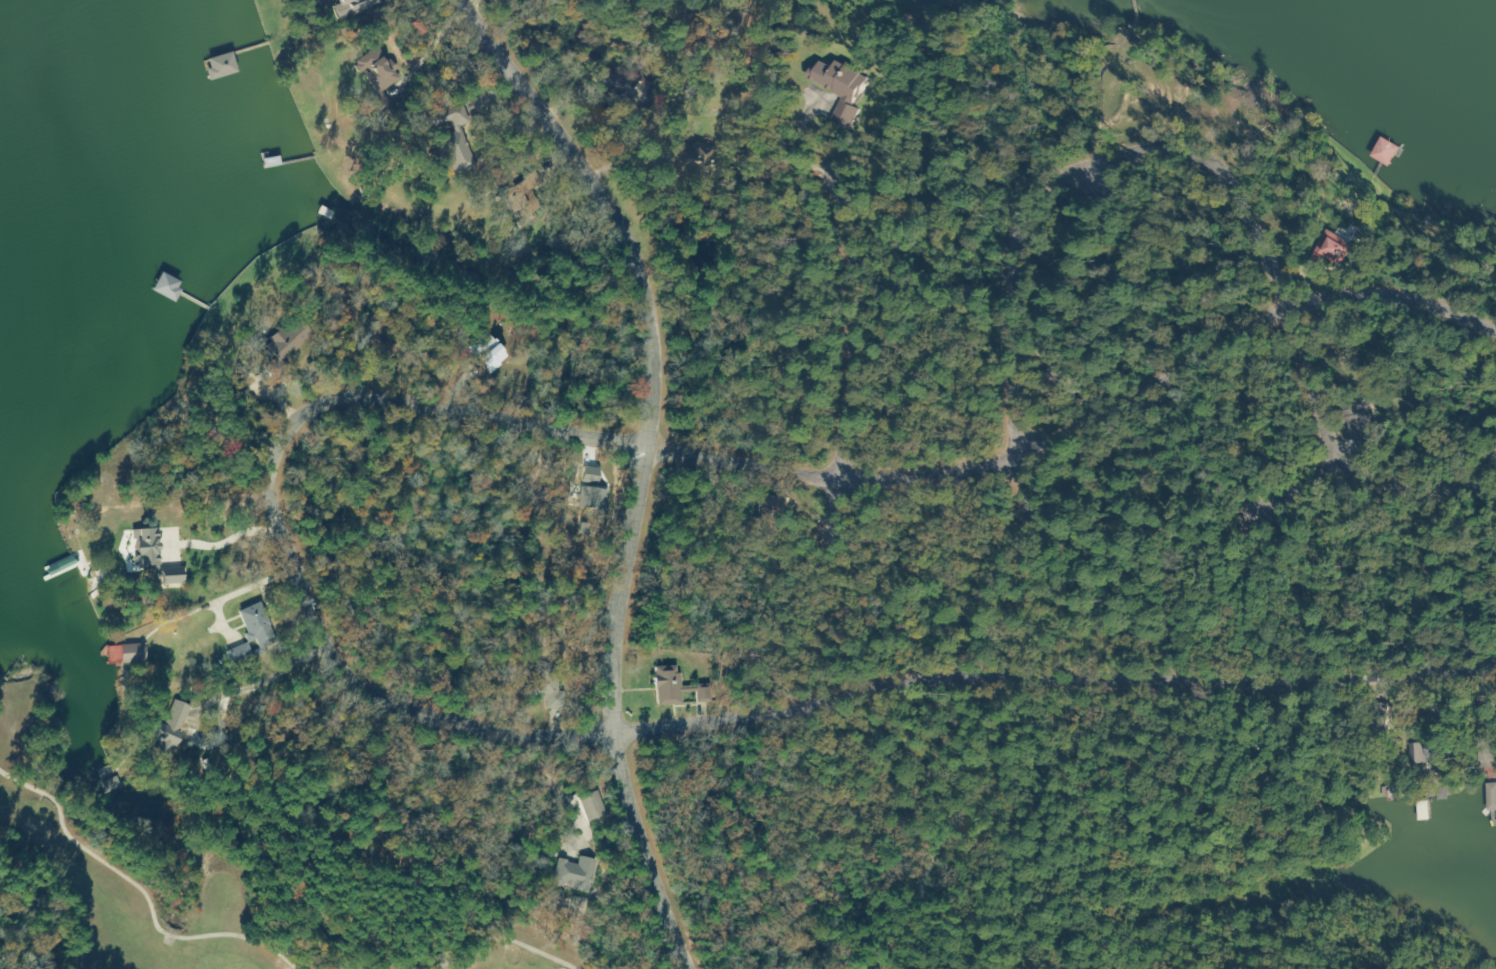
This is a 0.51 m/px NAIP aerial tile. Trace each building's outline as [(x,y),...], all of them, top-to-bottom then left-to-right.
[(379,0),(332,0),(337,18),(380,5),(379,0)] [(372,96),(399,79),(377,46),(351,64),(372,96)] [(200,62),(206,82),(233,73),(227,53),(200,62)] [(863,76),(829,60),(826,67),(810,60),(801,80),(836,95),(825,121),(845,130),(854,109),(850,107),(863,76)] [(433,129),(466,115),(462,104),(429,117),(433,129)] [(436,141),(454,178),(476,167),(458,130),(436,141)] [(1396,148),(1378,137),(1366,156),(1384,167),(1396,148)] [(1342,243),(1315,231),(1302,260),(1314,265),(1317,259),(1332,265),(1342,243)] [(435,256),(440,243),(428,239),(424,252),(435,256)] [(291,346),(277,327),(255,343),(268,362),(291,346)] [(1368,402),(1344,402),(1344,445),(1368,445),(1368,402)] [(155,530),(128,531),(129,568),(156,567),(155,530)] [(177,585),(177,570),(155,570),(155,585),(177,585)] [(233,614),(247,644),(270,634),(256,603),(233,614)] [(142,664),(142,646),(102,647),(102,665),(142,664)] [(226,651),(229,662),(247,657),(244,647),(226,651)] [(648,669),(651,707),(678,705),(678,697),(690,696),(690,704),(707,703),(706,685),(675,687),(674,667),(648,669)] [(184,707),(168,702),(158,728),(145,723),(140,738),(154,743),(148,758),(163,764),(184,707)] [(1475,768),(1492,768),(1492,740),(1475,740),(1475,768)] [(1407,743),(1407,773),(1429,773),(1429,743),(1407,743)] [(97,786),(101,794),(108,791),(104,783),(97,786)] [(1495,811),(1495,783),(1483,783),(1483,811),(1495,811)] [(554,860),(547,884),(583,895),(593,862),(577,857),(574,866),(554,860)]
